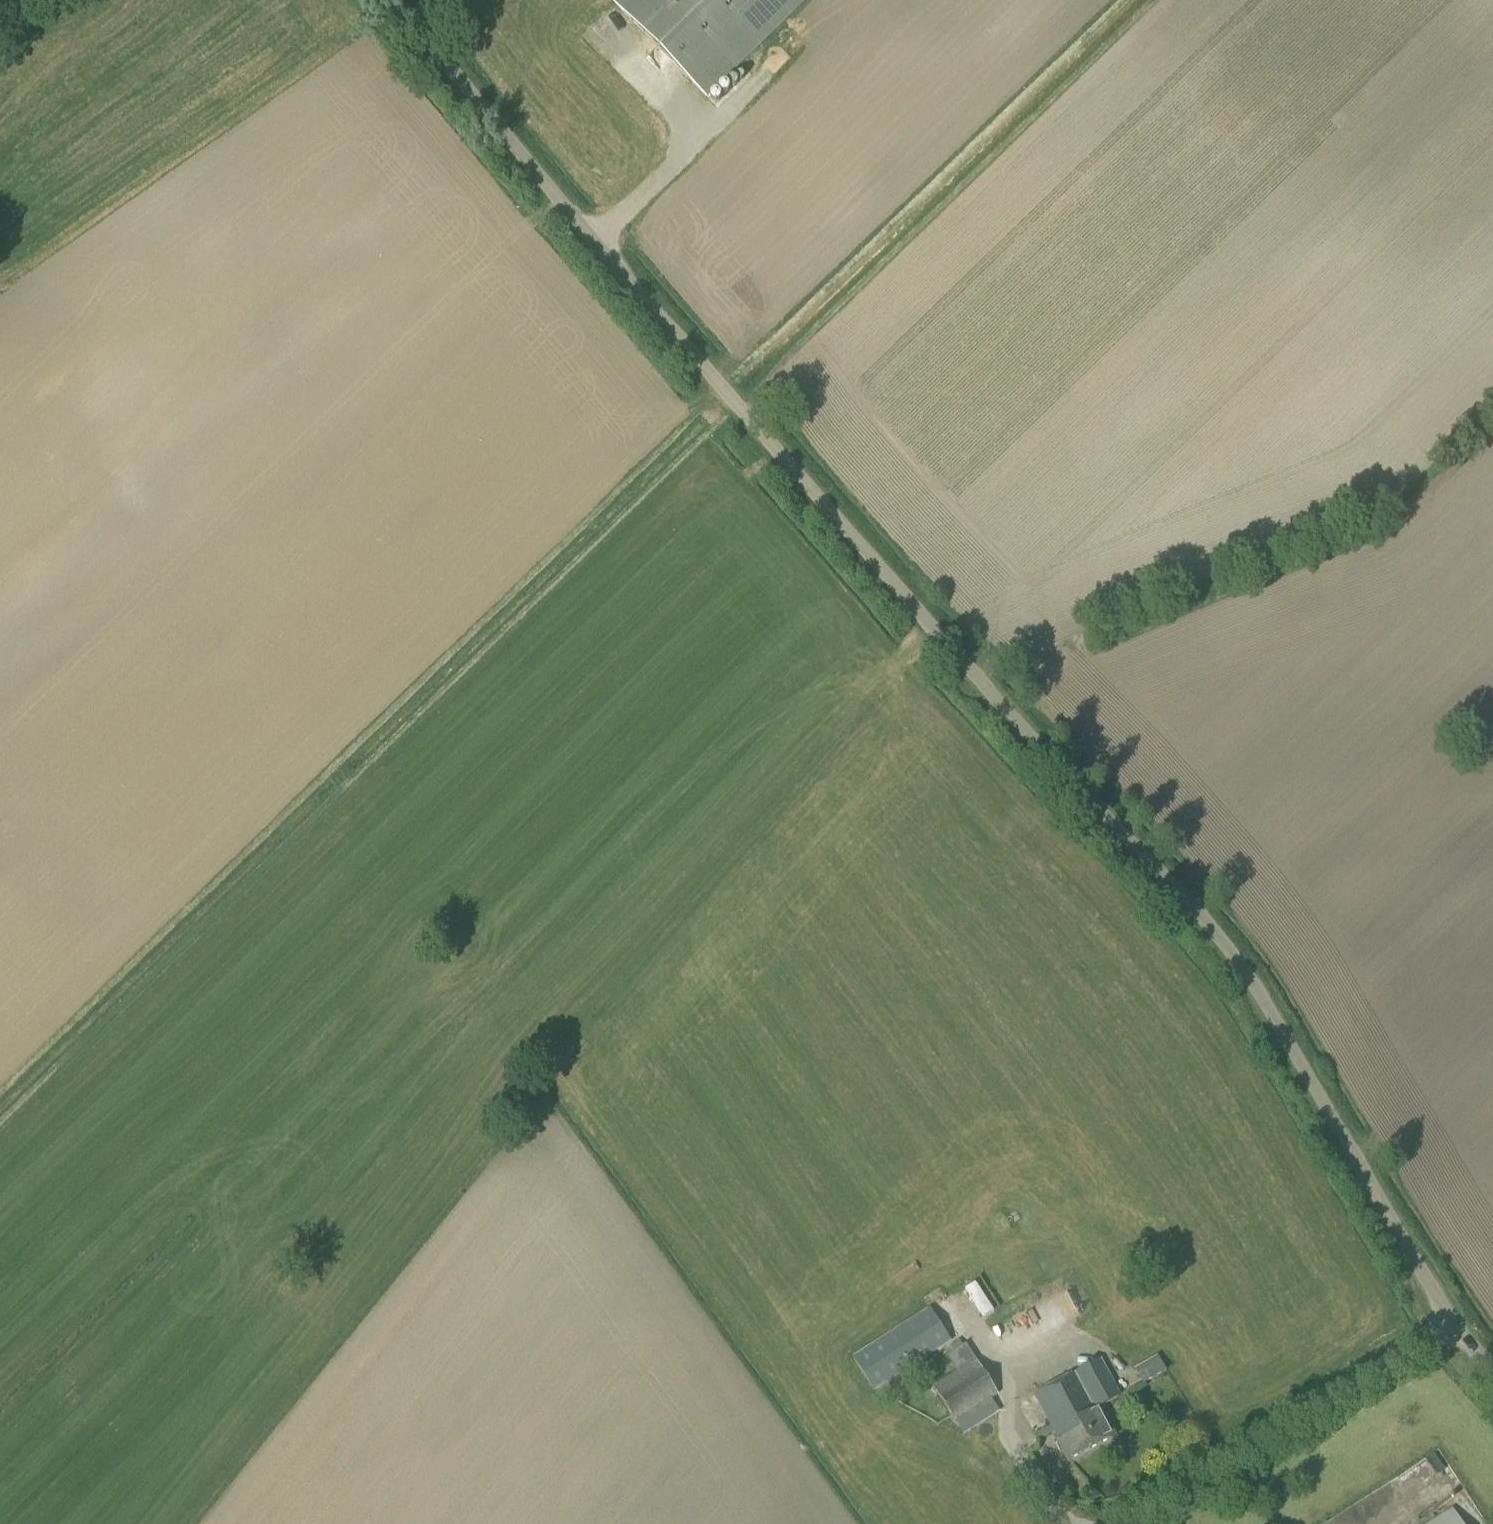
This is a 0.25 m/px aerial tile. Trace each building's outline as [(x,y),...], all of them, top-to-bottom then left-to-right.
[(618,5),(709,99),(810,0),(623,0),(618,5)] [(874,1391),(951,1342),(930,1307),(853,1357),(874,1391)] [(964,1433),(998,1411),(991,1401),(999,1395),(966,1343),(947,1356),(956,1371),(933,1386),(964,1433)] [(1144,1384),(1166,1371),(1158,1356),(1135,1369),(1144,1384)] [(1116,1435),(1101,1406),(1120,1395),(1101,1359),(1036,1395),(1052,1425),(1034,1434),(1037,1440),(1055,1431),(1060,1440),(1058,1442),(1069,1461),(1116,1435)] [(1454,1508),(1429,1523),(1464,1523),(1454,1508)]
